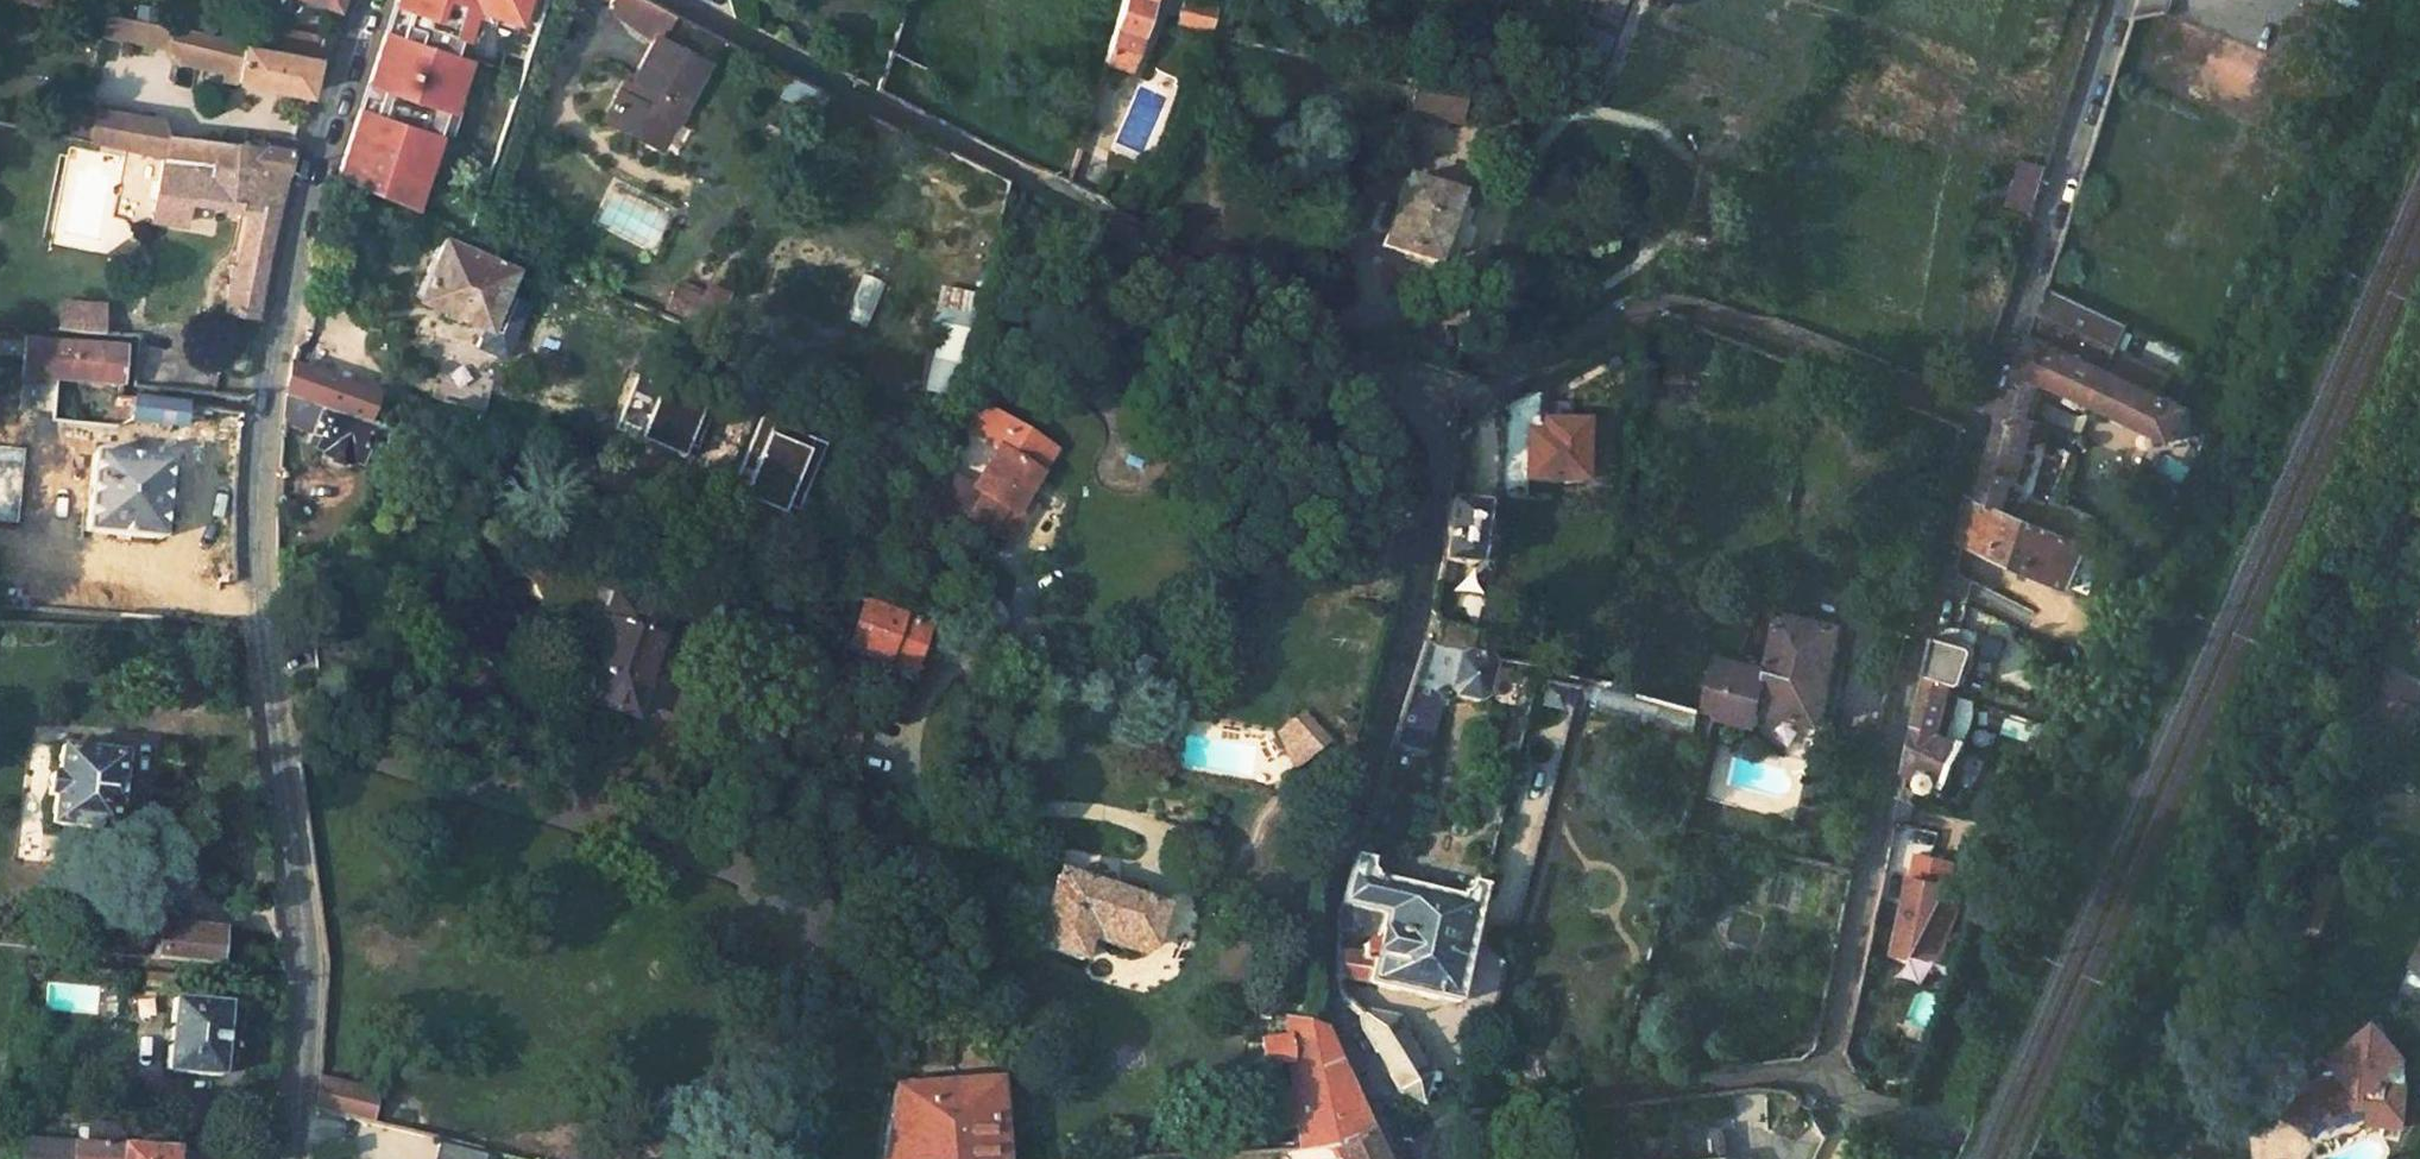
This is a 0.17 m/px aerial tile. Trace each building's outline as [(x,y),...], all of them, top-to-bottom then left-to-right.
[(392,121),(403,88),(410,90),(438,0),(385,0),(351,105),(392,121)] [(604,9),(614,16),(623,0),(609,0),(604,9)] [(1122,70),(1144,0),(1120,0),(1101,64),(1122,70)] [(1212,7),(1185,0),(1179,0),(1175,22),(1206,30),(1212,7)] [(170,46),(174,24),(120,15),(107,13),(103,34),(170,46)] [(254,23),(249,43),(319,54),(326,34),(254,23)] [(307,90),(319,54),(249,43),(208,30),(174,24),(170,46),(177,54),(196,57),(195,62),(225,67),(223,78),(307,90)] [(699,67),(648,41),(623,89),(618,99),(611,96),(597,122),(644,147),(657,121),(668,127),(699,67)] [(922,115),(933,74),(886,50),(873,91),(922,115)] [(1567,88),(1573,73),(1564,69),(1558,84),(1567,88)] [(1414,75),(1406,115),(1452,122),(1460,82),(1414,75)] [(616,86),(611,96),(618,99),(623,89),(616,86)] [(383,150),(392,121),(351,105),(342,135),(383,150)] [(293,143),(171,134),(156,115),(99,107),(97,121),(92,144),(163,161),(286,170),(293,143)] [(83,118),(80,141),(92,144),(97,121),(83,118)] [(654,153),(668,127),(657,121),(644,147),(654,153)] [(335,157),(355,166),(361,156),(338,147),(335,157)] [(2028,212),(2043,166),(2023,159),(2007,205),(2028,212)] [(258,290),(286,170),(163,161),(151,221),(192,223),(195,208),(190,207),(191,198),(224,201),(222,214),(250,216),(237,269),(231,269),(225,322),(253,325),(258,290)] [(1400,181),(1377,249),(1429,263),(1452,196),(1400,181)] [(440,233),(413,291),(484,321),(511,264),(440,233)] [(939,287),(924,391),(954,395),(968,291),(939,287)] [(2028,418),(2038,381),(2171,441),(2187,408),(2177,404),(2105,369),(2123,323),(2044,287),(2030,333),(1993,419),(1999,421),(1974,500),(2000,511),(2004,498),(2009,483),(2015,485),(2034,420),(2028,418)] [(711,315),(719,296),(702,288),(694,305),(693,307),(711,315)] [(711,315),(693,307),(694,305),(685,301),(669,294),(658,314),(703,333),(711,315)] [(101,324),(102,315),(102,307),(60,306),(57,333),(100,337),(101,324)] [(0,340),(0,358),(32,361),(33,342),(0,340)] [(123,349),(39,343),(37,364),(55,365),(54,380),(120,387),(123,349)] [(1681,379),(1675,362),(1658,369),(1663,385),(1681,379)] [(384,411),(289,373),(285,398),(377,430),(384,411)] [(282,421),(314,432),(309,448),(319,452),(321,455),(350,466),(353,461),(359,463),(362,454),(380,461),(381,457),(389,434),(377,430),(285,398),(282,421)] [(180,406),(132,399),(129,422),(177,429),(180,406)] [(1051,455),(981,404),(966,425),(996,446),(967,483),(979,492),(961,515),(999,545),(1020,518),(1007,510),(1019,495),(1051,455)] [(1583,481),(1583,417),(1520,417),(1520,481),(1583,481)] [(413,467),(420,445),(389,434),(381,457),(413,467)] [(170,463),(95,453),(85,533),(161,542),(170,463)] [(2156,490),(2170,496),(2177,483),(2177,478),(2163,470),(2159,475),(2153,484),(2156,490)] [(1031,504),(1019,495),(1007,510),(1020,518),(1031,504)] [(2068,589),(2086,546),(2074,541),(2030,523),(2020,520),(2000,511),(1974,500),(1968,498),(1958,542),(2068,589)] [(2025,506),(2004,498),(2000,511),(2020,520),(2025,506)] [(1440,581),(1449,583),(1452,565),(1471,568),(1479,507),(1450,503),(1440,581)] [(2074,541),(2081,524),(2035,506),(2030,523),(2074,541)] [(2133,549),(2127,563),(2147,570),(2153,559),(2133,549)] [(616,594),(579,695),(635,713),(669,612),(616,594)] [(910,620),(899,617),(856,601),(848,634),(902,650),(910,620)] [(1712,713),(1755,724),(1759,707),(1819,724),(1844,626),(1781,610),(1769,670),(1743,665),(1743,659),(1722,654),(1707,712),(1712,713)] [(1477,655),(1482,638),(1470,635),(1473,628),(1436,619),(1430,643),(1460,650),(1477,655)] [(1947,785),(1967,750),(1948,741),(1974,659),(1969,648),(1937,636),(1907,771),(1920,777),(1917,777),(1916,781),(1915,785),(1916,788),(1918,791),(1920,794),(1925,795),(1928,795),(1932,794),(1935,791),(1936,788),(1934,782),(1940,782),(1947,785)] [(1450,686),(1454,695),(1475,702),(1483,694),(1495,659),(1477,655),(1460,650),(1450,686)] [(2416,710),(2419,702),(2419,693),(2371,667),(2364,684),(2416,710)] [(1539,670),(1536,681),(1566,690),(1569,677),(1539,670)] [(1568,718),(1577,721),(1583,699),(1596,702),(1594,712),(1693,737),(1700,710),(1600,685),(1578,680),(1568,718)] [(1541,708),(1559,713),(1562,697),(1544,692),(1541,708)] [(1300,708),(1268,733),(1293,765),(1325,740),(1300,708)] [(121,757),(58,748),(55,776),(48,776),(46,797),(53,798),(50,827),(111,835),(121,757)] [(1955,863),(1913,854),(1886,957),(1936,963),(1959,911),(1938,903),(1955,863)] [(1335,977),(1453,1005),(1480,889),(1463,884),(1460,896),(1455,895),(1454,899),(1376,880),(1367,870),(1371,860),(1354,855),(1338,911),(1335,932),(1334,947),(1333,963),(1335,977)] [(1056,883),(1039,877),(1035,877),(1026,878),(1019,881),(1009,890),(1003,902),(1003,910),(1003,915),(1006,923),(1011,930),(1014,933),(1038,942),(1035,949),(1078,965),(1086,943),(1127,957),(1131,947),(1148,953),(1161,910),(1059,873),(1056,883)] [(161,929),(157,960),(217,966),(219,935),(161,929)] [(2411,963),(2419,967),(2419,942),(2411,963)] [(163,1074),(218,1079),(224,1006),(170,1001),(163,1074)] [(1305,1025),(1285,1019),(1283,1033),(1278,1033),(1278,1041),(1262,1041),(1263,1067),(1291,1067),(1291,1073),(1304,1075),(1303,1090),(1276,1093),(1278,1132),(1295,1131),(1297,1151),(1329,1149),(1363,1133),(1341,1089),(1324,1031),(1305,1025)] [(1418,1100),(1426,1075),(1393,1020),(1361,1020),(1357,1035),(1393,1089),(1418,1100)] [(2340,1075),(2296,1099),(2281,1118),(2303,1134),(2316,1117),(2327,1121),(2355,1107),(2365,1107),(2364,1125),(2397,1127),(2397,1110),(2399,1088),(2383,1087),(2376,1078),(2399,1059),(2368,1022),(2326,1057),(2340,1075)] [(386,1098),(317,1082),(312,1113),(378,1128),(386,1098)] [(996,1083),(893,1087),(883,1158),(1002,1158),(996,1083)] [(1718,1129),(1678,1133),(1680,1155),(1672,1156),(1672,1158),(1721,1158),(1718,1129)] [(1865,1132),(1858,1145),(1868,1149),(1874,1137),(1865,1132)] [(1297,1158),(1376,1158),(1363,1133),(1329,1149),(1297,1151),(1297,1158)] [(39,1141),(7,1139),(5,1158),(8,1158),(38,1158),(39,1141)] [(266,1141),(252,1140),(250,1155),(264,1156),(266,1141)] [(173,1150),(39,1141),(38,1158),(173,1158),(173,1150)] [(482,1153),(436,1141),(431,1158),(481,1158),(482,1153)]
